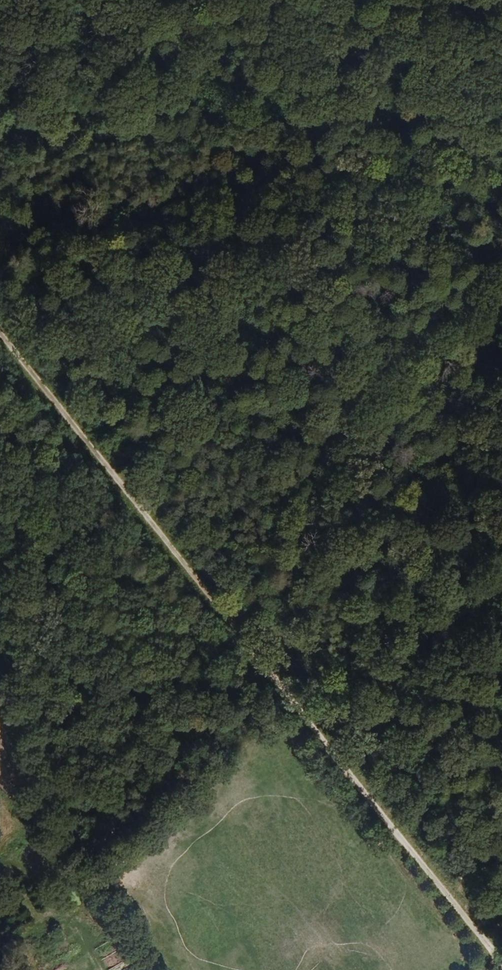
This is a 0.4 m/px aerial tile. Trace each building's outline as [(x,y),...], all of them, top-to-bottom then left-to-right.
[(130,956),(109,969),(138,969),(130,956)]
